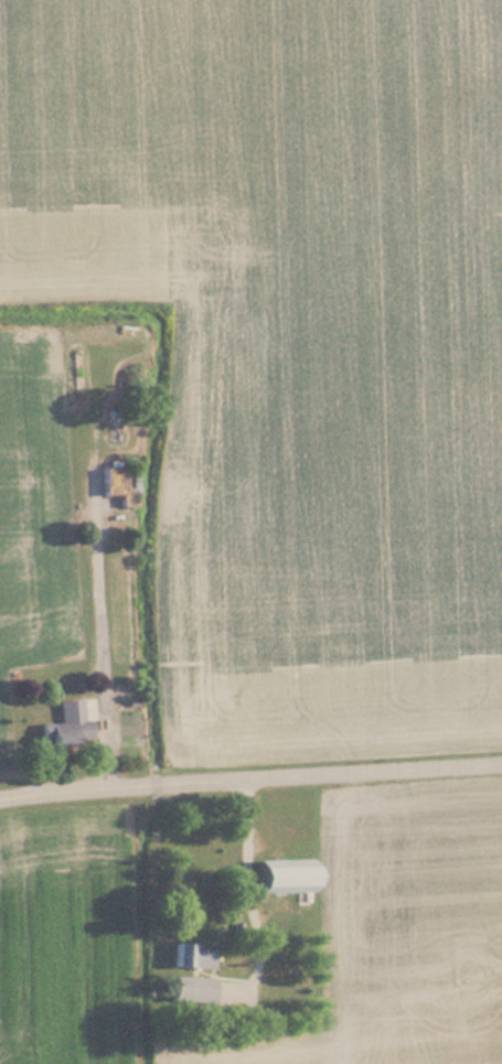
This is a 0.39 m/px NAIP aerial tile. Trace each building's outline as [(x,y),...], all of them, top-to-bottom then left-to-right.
[(100,469),(100,497),(136,497),(136,469),(100,469)] [(46,721),(47,745),(87,744),(86,710),(58,711),(58,721),(46,721)] [(306,861),(252,861),(252,891),(306,891),(306,861)] [(173,967),(210,968),(210,944),(173,943),(173,967)]
